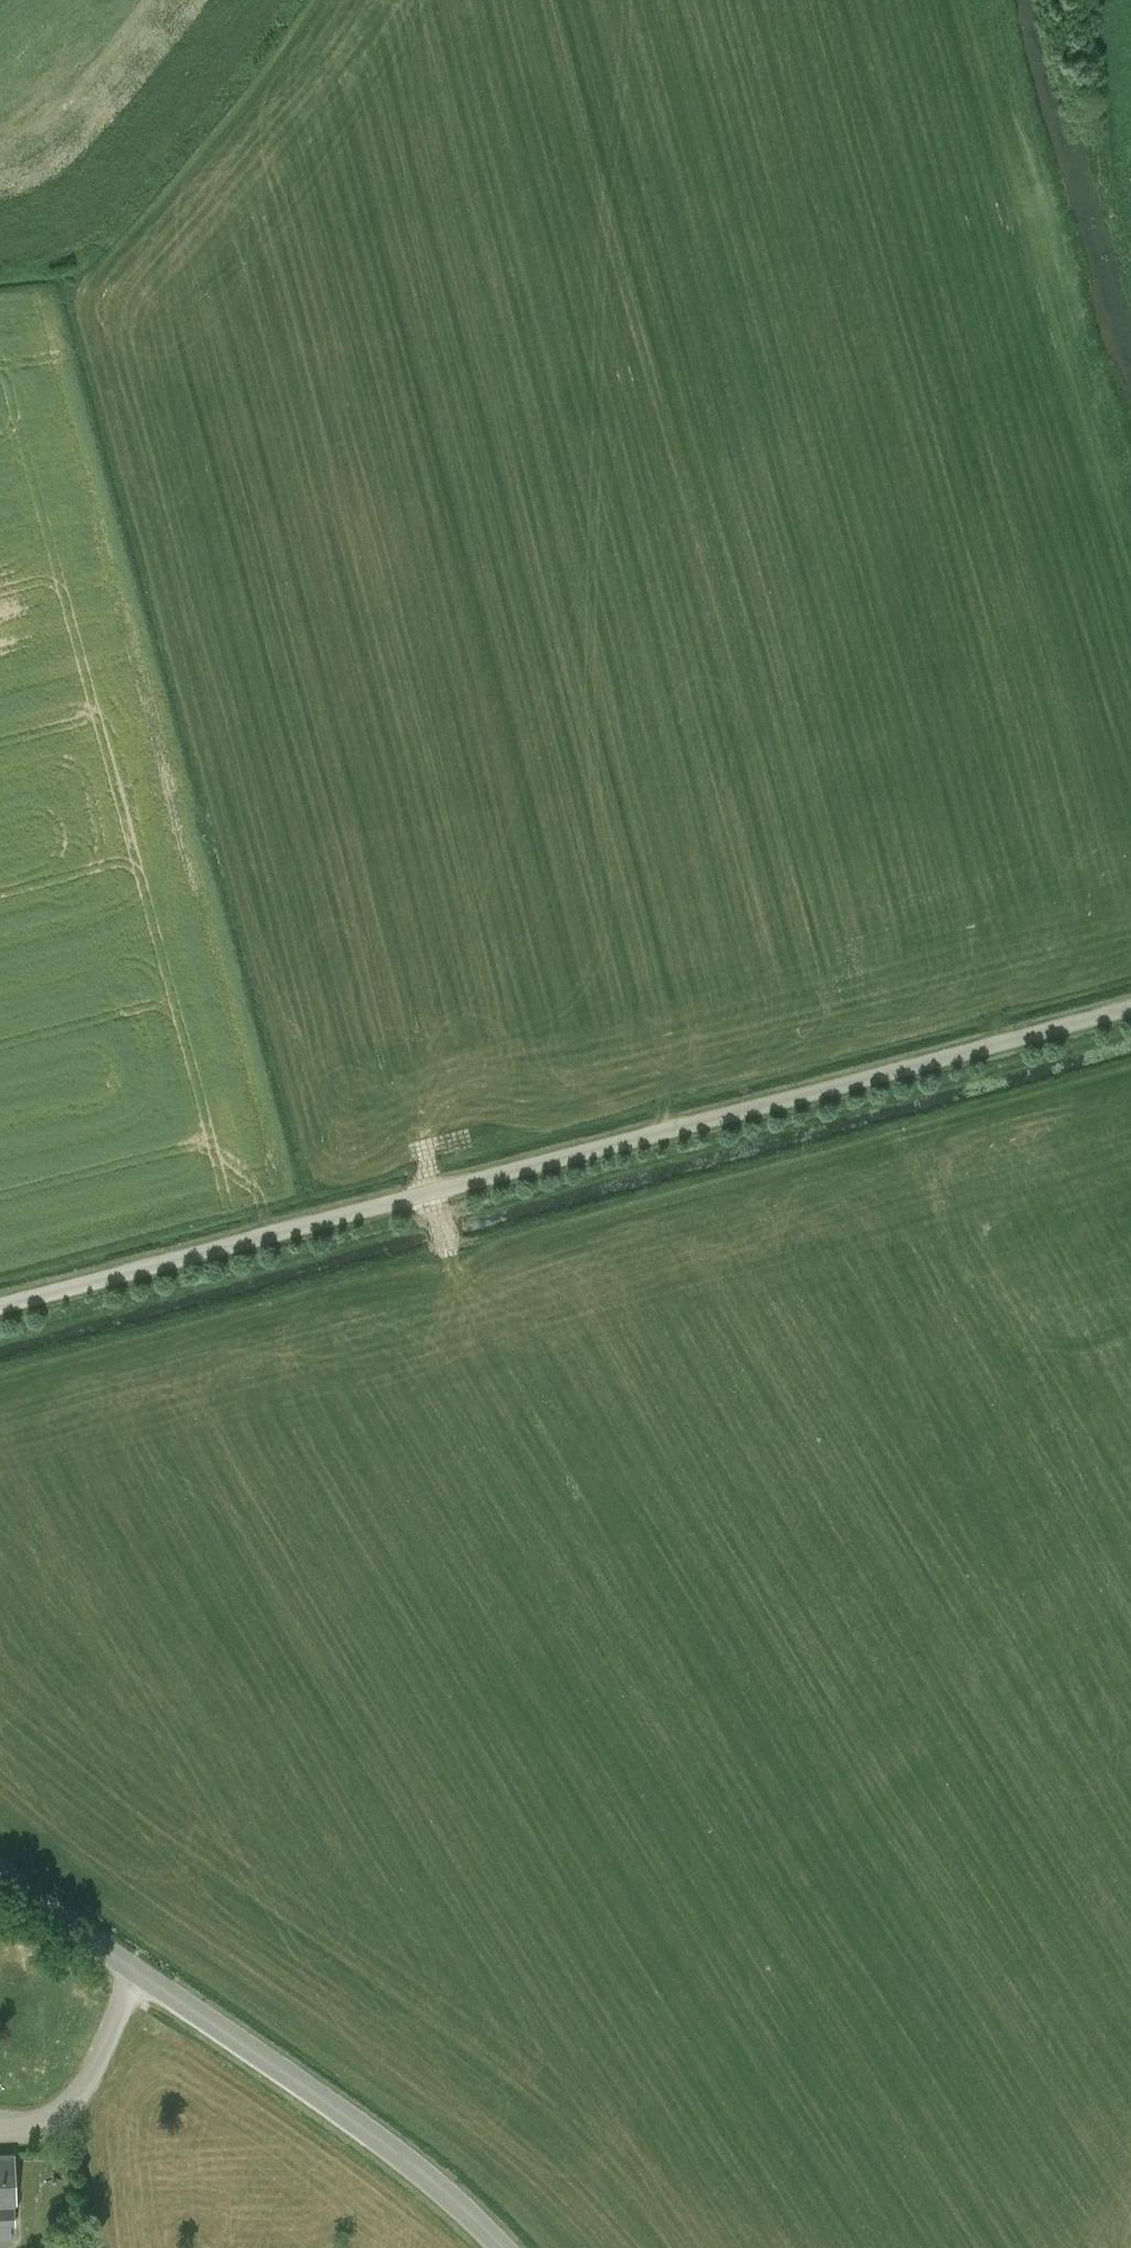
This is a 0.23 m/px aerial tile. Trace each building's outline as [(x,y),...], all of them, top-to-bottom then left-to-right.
[(16,2225),(14,2204),(17,2204),(15,2153),(0,2153),(0,2226),(16,2225)]
